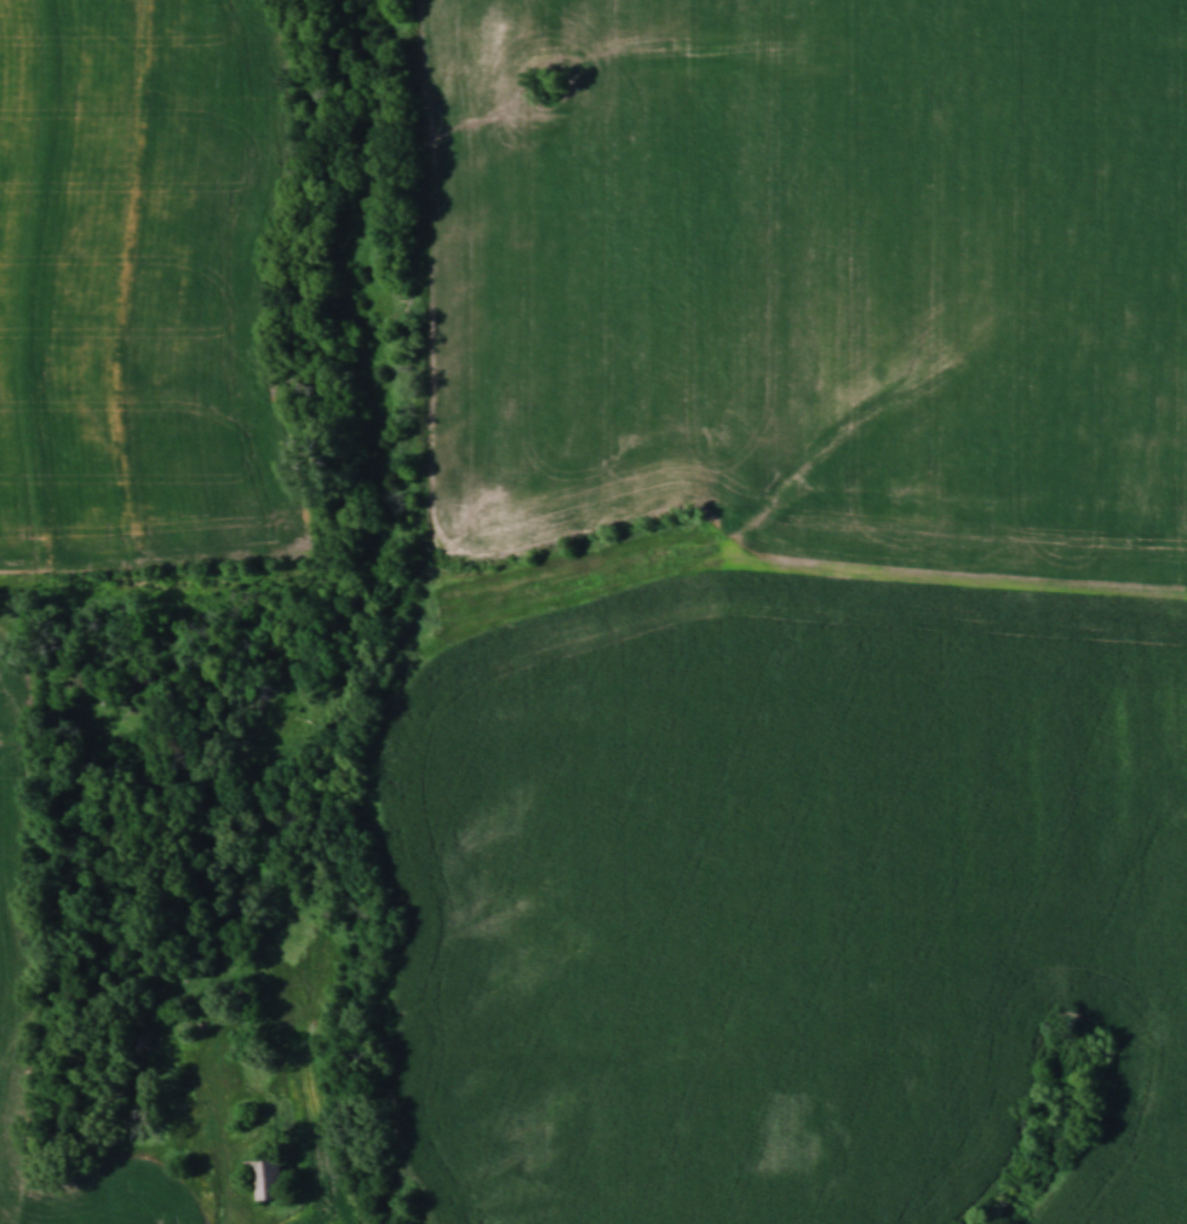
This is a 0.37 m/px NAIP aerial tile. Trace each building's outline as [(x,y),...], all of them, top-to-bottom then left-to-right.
[(260,1183),(260,1200),(287,1199),(285,1159),(246,1161),(247,1183),(260,1183)]
